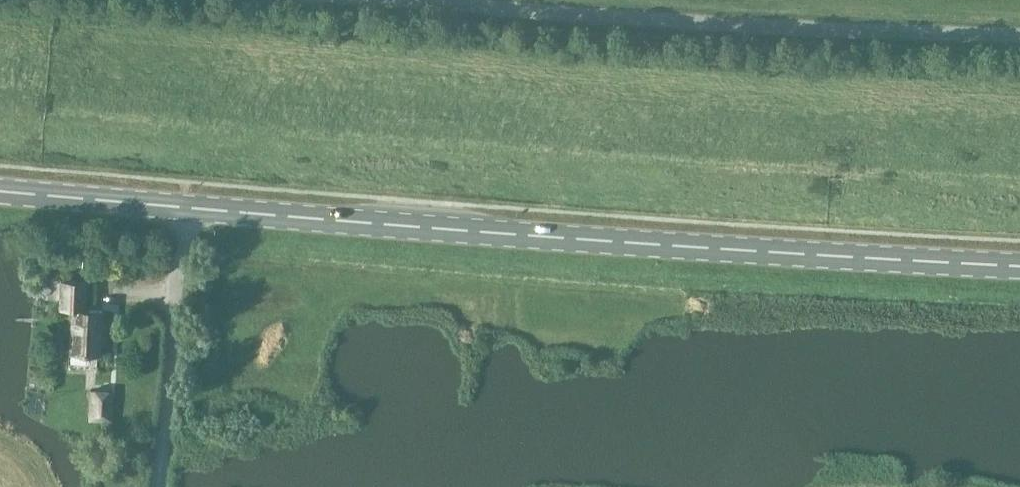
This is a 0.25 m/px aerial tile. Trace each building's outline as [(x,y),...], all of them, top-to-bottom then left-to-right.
[(62,280),(60,309),(70,310),(68,353),(102,355),(102,337),(106,338),(107,323),(103,323),(103,310),(86,309),(87,281),(62,280)] [(89,420),(112,422),(114,390),(91,388),(89,420)]
